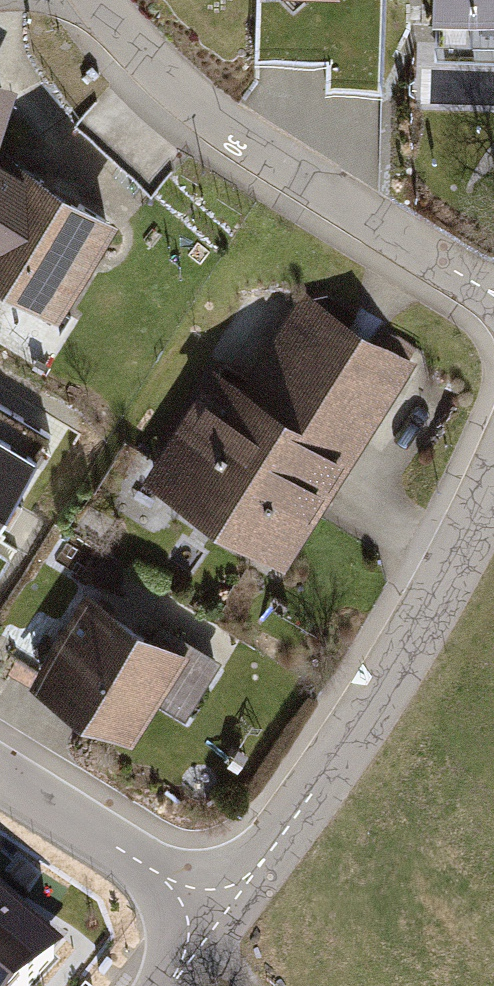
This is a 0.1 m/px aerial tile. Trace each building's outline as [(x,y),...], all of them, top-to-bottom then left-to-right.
[(435,14),(493,15),(493,0),(436,0),(435,14)] [(21,92),(0,84),(0,152),(21,92)] [(55,321),(117,225),(12,158),(0,177),(0,286),(55,321)] [(134,496),(283,582),(412,362),(297,295),(241,390),(207,371),(134,496)] [(0,401),(0,516),(52,433),(0,401)] [(152,635),(86,596),(31,688),(128,746),(150,708),(178,725),(214,665),(155,630),(152,635)] [(55,957),(0,909),(0,985),(29,985),(55,957)]
